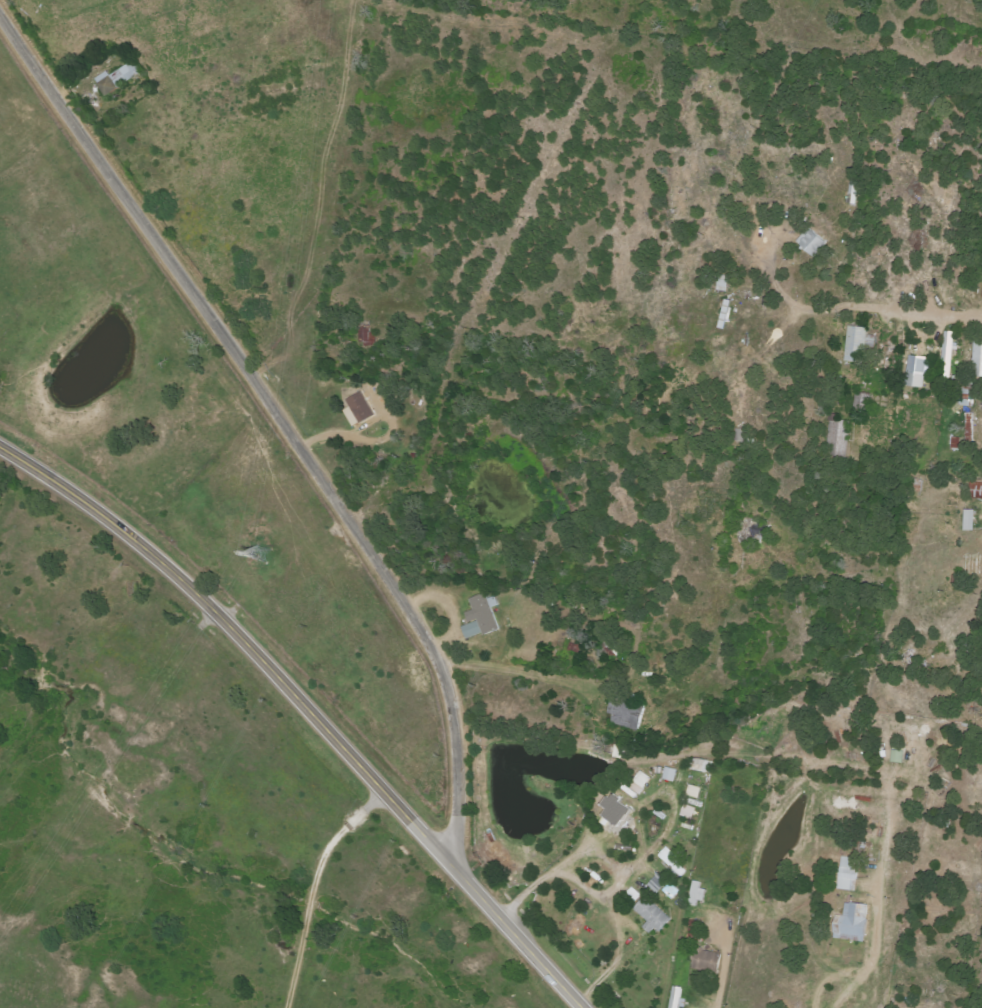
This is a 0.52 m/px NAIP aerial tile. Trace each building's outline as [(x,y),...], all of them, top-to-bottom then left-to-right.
[(800,245),(820,257),(830,240),(811,228),(800,245)] [(865,329),(845,326),(841,362),(858,364),(861,347),(872,349),(874,337),(864,335),(865,329)] [(940,378),(950,379),(951,350),(953,350),(954,332),(941,332),(940,378)] [(969,341),(969,377),(981,377),(981,341),(969,341)] [(923,389),(927,359),(908,356),(904,387),(923,389)] [(377,417),(364,393),(346,403),(359,427),(377,417)] [(850,422),(829,421),(828,447),(838,447),(837,456),(848,457),(850,422)] [(972,511),(961,510),(961,531),(971,532),(972,511)] [(469,641),(501,630),(494,608),(500,607),(497,597),(489,600),(487,594),(470,599),(474,611),(467,613),(471,625),(464,627),(469,641)] [(615,725),(644,730),(648,705),(615,699),(612,714),(617,715),(615,725)] [(905,763),(905,751),(893,750),(893,762),(905,763)] [(711,773),(714,762),(694,757),(691,769),(711,773)] [(679,770),(668,767),(665,780),(676,782),(679,770)] [(653,778),(643,771),(636,783),(646,789),(653,778)] [(689,796),(701,800),(704,789),(692,785),(689,796)] [(612,809),(608,815),(626,826),(637,807),(615,794),(608,807),(612,809)] [(698,809),(687,804),(682,817),(694,821),(698,809)] [(668,849),(660,856),(682,878),(689,871),(668,849)] [(860,858),(842,857),(840,890),(858,891),(860,858)] [(705,902),(707,883),(695,882),(692,907),(699,907),(700,901),(705,902)] [(675,899),(681,891),(671,884),(665,892),(675,899)] [(650,921),(647,926),(661,936),(674,918),(633,888),(626,898),(639,907),(636,911),(650,921)] [(869,942),(872,904),(847,902),(846,916),(839,915),(837,939),(869,942)] [(690,941),(703,941),(702,921),(690,921),(690,941)] [(695,971),(720,976),(724,954),(700,949),(695,971)] [(685,988),(676,986),(672,1007),(681,1007),(685,988)]
